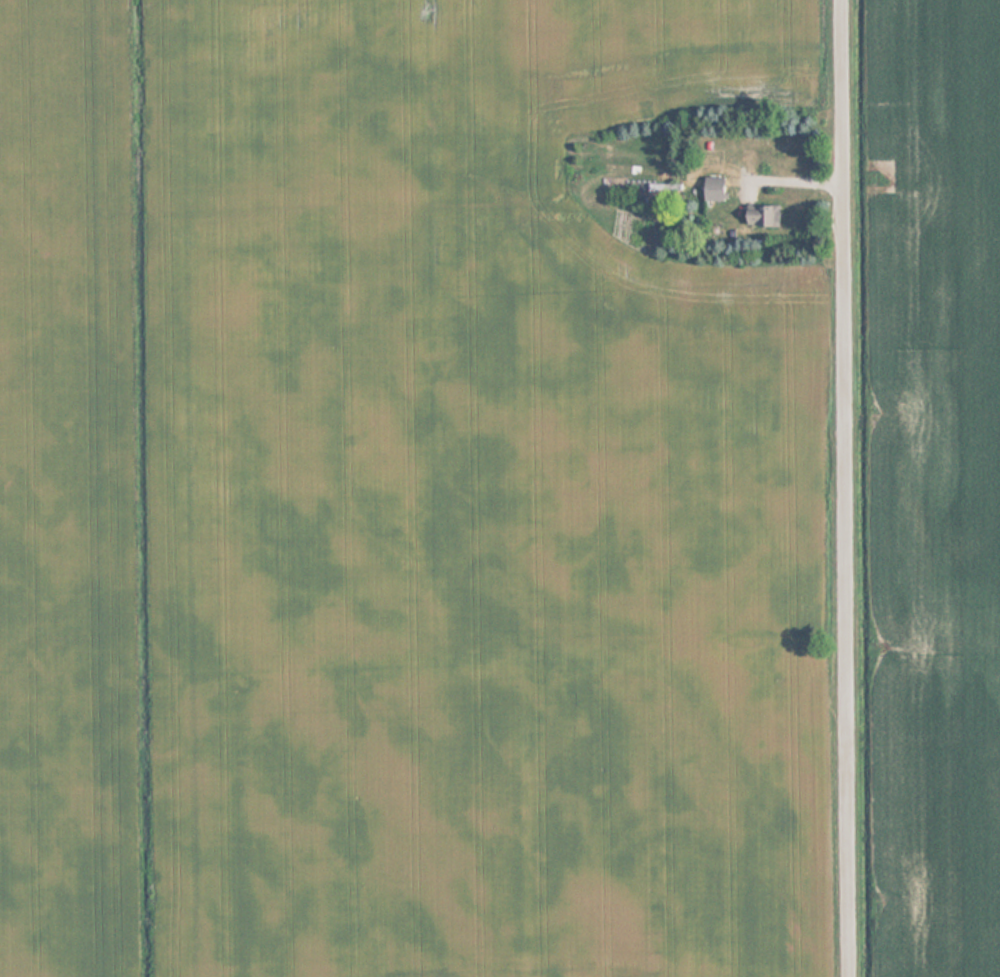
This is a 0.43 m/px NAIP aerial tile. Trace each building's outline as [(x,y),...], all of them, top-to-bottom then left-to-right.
[(722,177),(698,177),(698,201),(722,201),(722,177)] [(753,205),(753,214),(741,214),(741,226),(777,226),(777,205),(753,205)]
